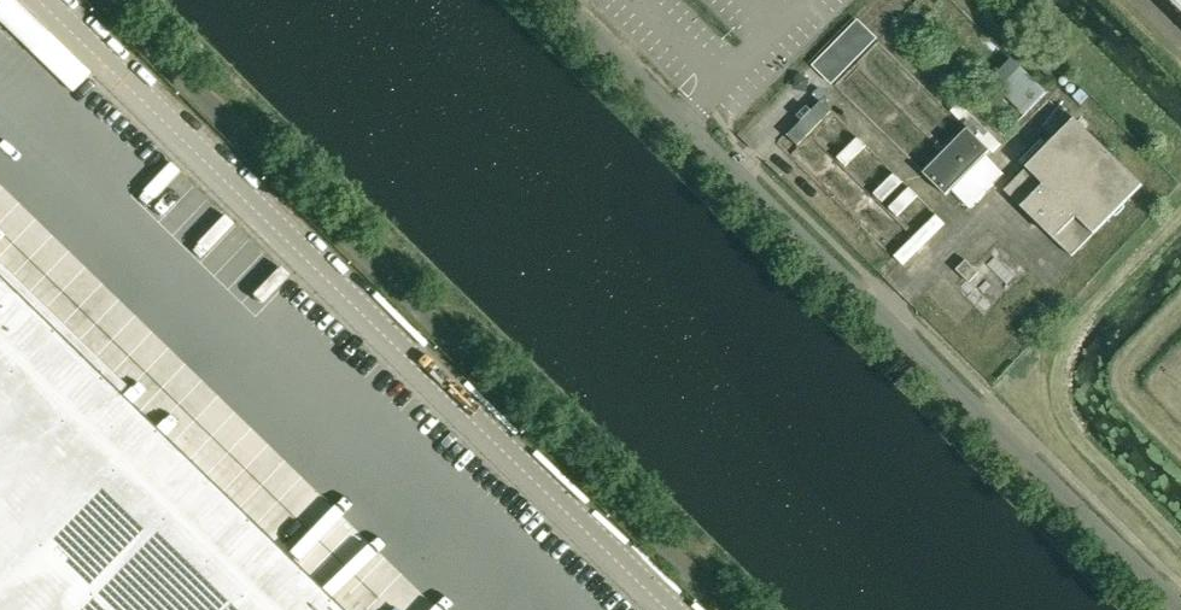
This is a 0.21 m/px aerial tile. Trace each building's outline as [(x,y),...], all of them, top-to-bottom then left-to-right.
[(16,0),(0,0),(0,22),(31,52),(50,33),(16,0)] [(1180,11),(1180,0),(1169,0),(1180,11)] [(994,81),(1028,114),(1050,92),(1016,59),(994,81)] [(803,121),(788,136),(799,146),(832,112),(822,102),(813,111),(803,121)] [(1005,191),(1006,192),(1010,188),(1075,251),(1071,256),(1072,256),(1142,185),(1075,119),(1005,191)] [(924,173),(946,196),(991,151),(968,129),(946,151),(924,173)] [(967,260),(957,269),(970,282),(979,273),(967,260)] [(282,554),(119,396),(0,280),(0,609),(339,609),(282,554)] [(1029,321),(1019,331),(1026,337),(1036,327),(1029,321)]
